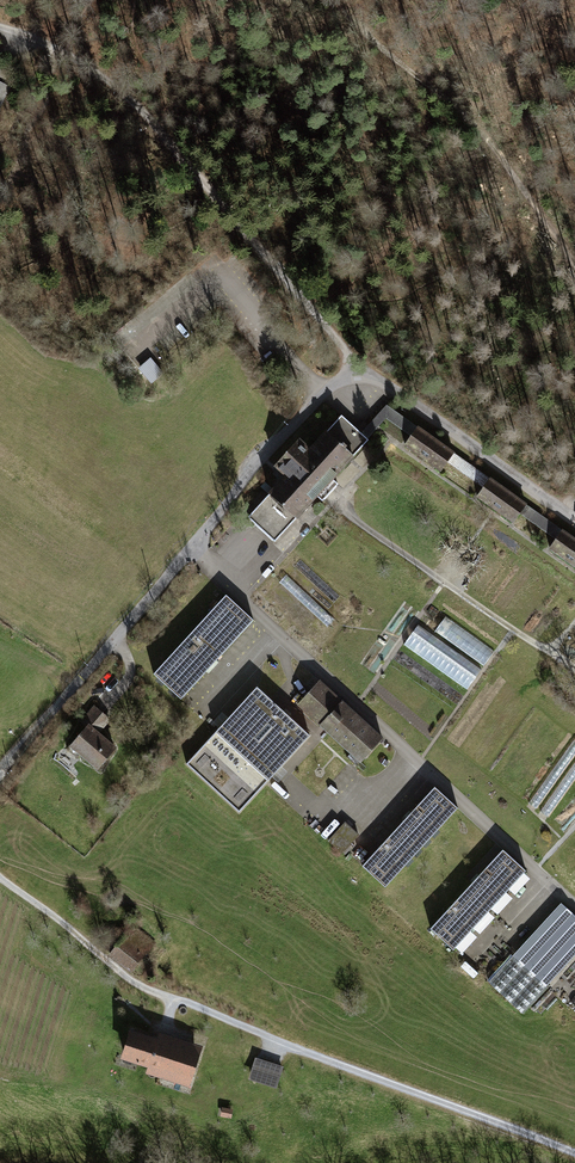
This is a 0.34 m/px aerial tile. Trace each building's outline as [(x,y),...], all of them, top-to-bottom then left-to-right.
[(10,83),(14,74),(0,67),(0,79),(10,83)] [(0,79),(0,108),(10,83),(0,79)] [(147,363),(133,375),(147,391),(161,379),(153,370),(147,363)] [(288,467),(249,510),(277,535),(323,484),(331,491),(352,468),(343,460),(366,434),(341,411),(312,442),(301,432),(277,457),(288,467)] [(417,425),(403,445),(442,474),(457,453),(417,425)] [(533,505),(492,477),(478,496),(519,525),(533,505)] [(546,545),(574,565),(574,535),(560,524),(546,545)] [(253,622),(226,597),(153,675),(180,700),(253,622)] [(421,623),(405,646),(468,690),(494,653),(447,619),(436,634),(421,623)] [(319,681),(297,706),(363,765),(384,740),(319,681)] [(311,737),(258,689),(188,765),(238,814),(311,737)] [(87,729),(70,747),(99,773),(118,750),(100,734),(111,720),(95,706),(81,721),(87,729)] [(435,791),(362,870),(385,890),(456,810),(435,791)] [(503,852),(430,931),(454,953),(527,875),(503,852)] [(488,985),(521,1015),(574,956),(574,919),(561,906),(488,985)] [(134,926),(115,947),(141,967),(157,944),(134,926)] [(128,1031),(119,1061),(147,1070),(144,1077),(190,1091),(202,1048),(158,1035),(156,1039),(128,1031)] [(223,1050),(221,1060),(233,1063),(236,1054),(223,1050)] [(265,1066),(254,1091),(270,1097),(281,1072),(265,1066)]
